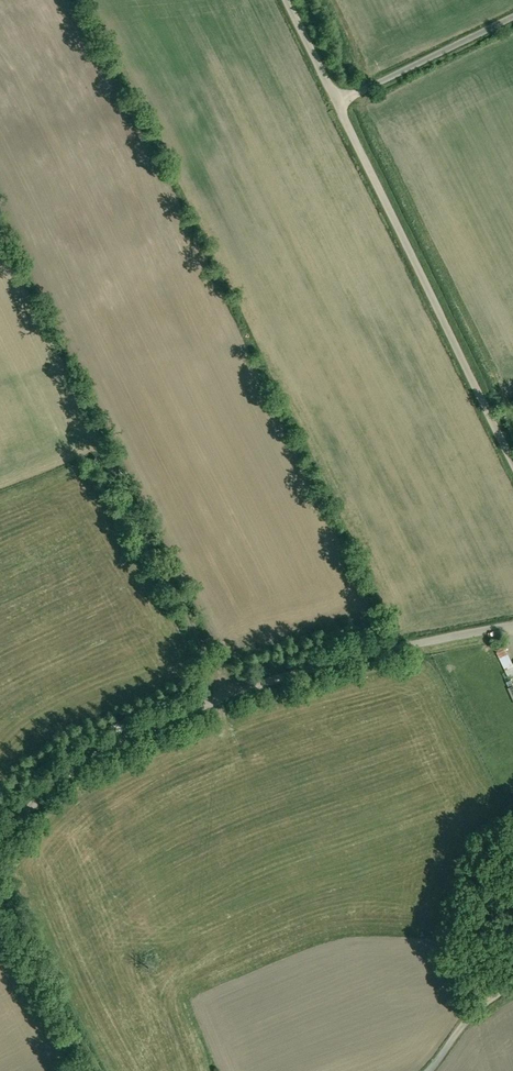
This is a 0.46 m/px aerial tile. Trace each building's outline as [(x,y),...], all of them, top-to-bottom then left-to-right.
[(497,653),(509,679),(512,677),(512,665),(506,649),(497,653)]
